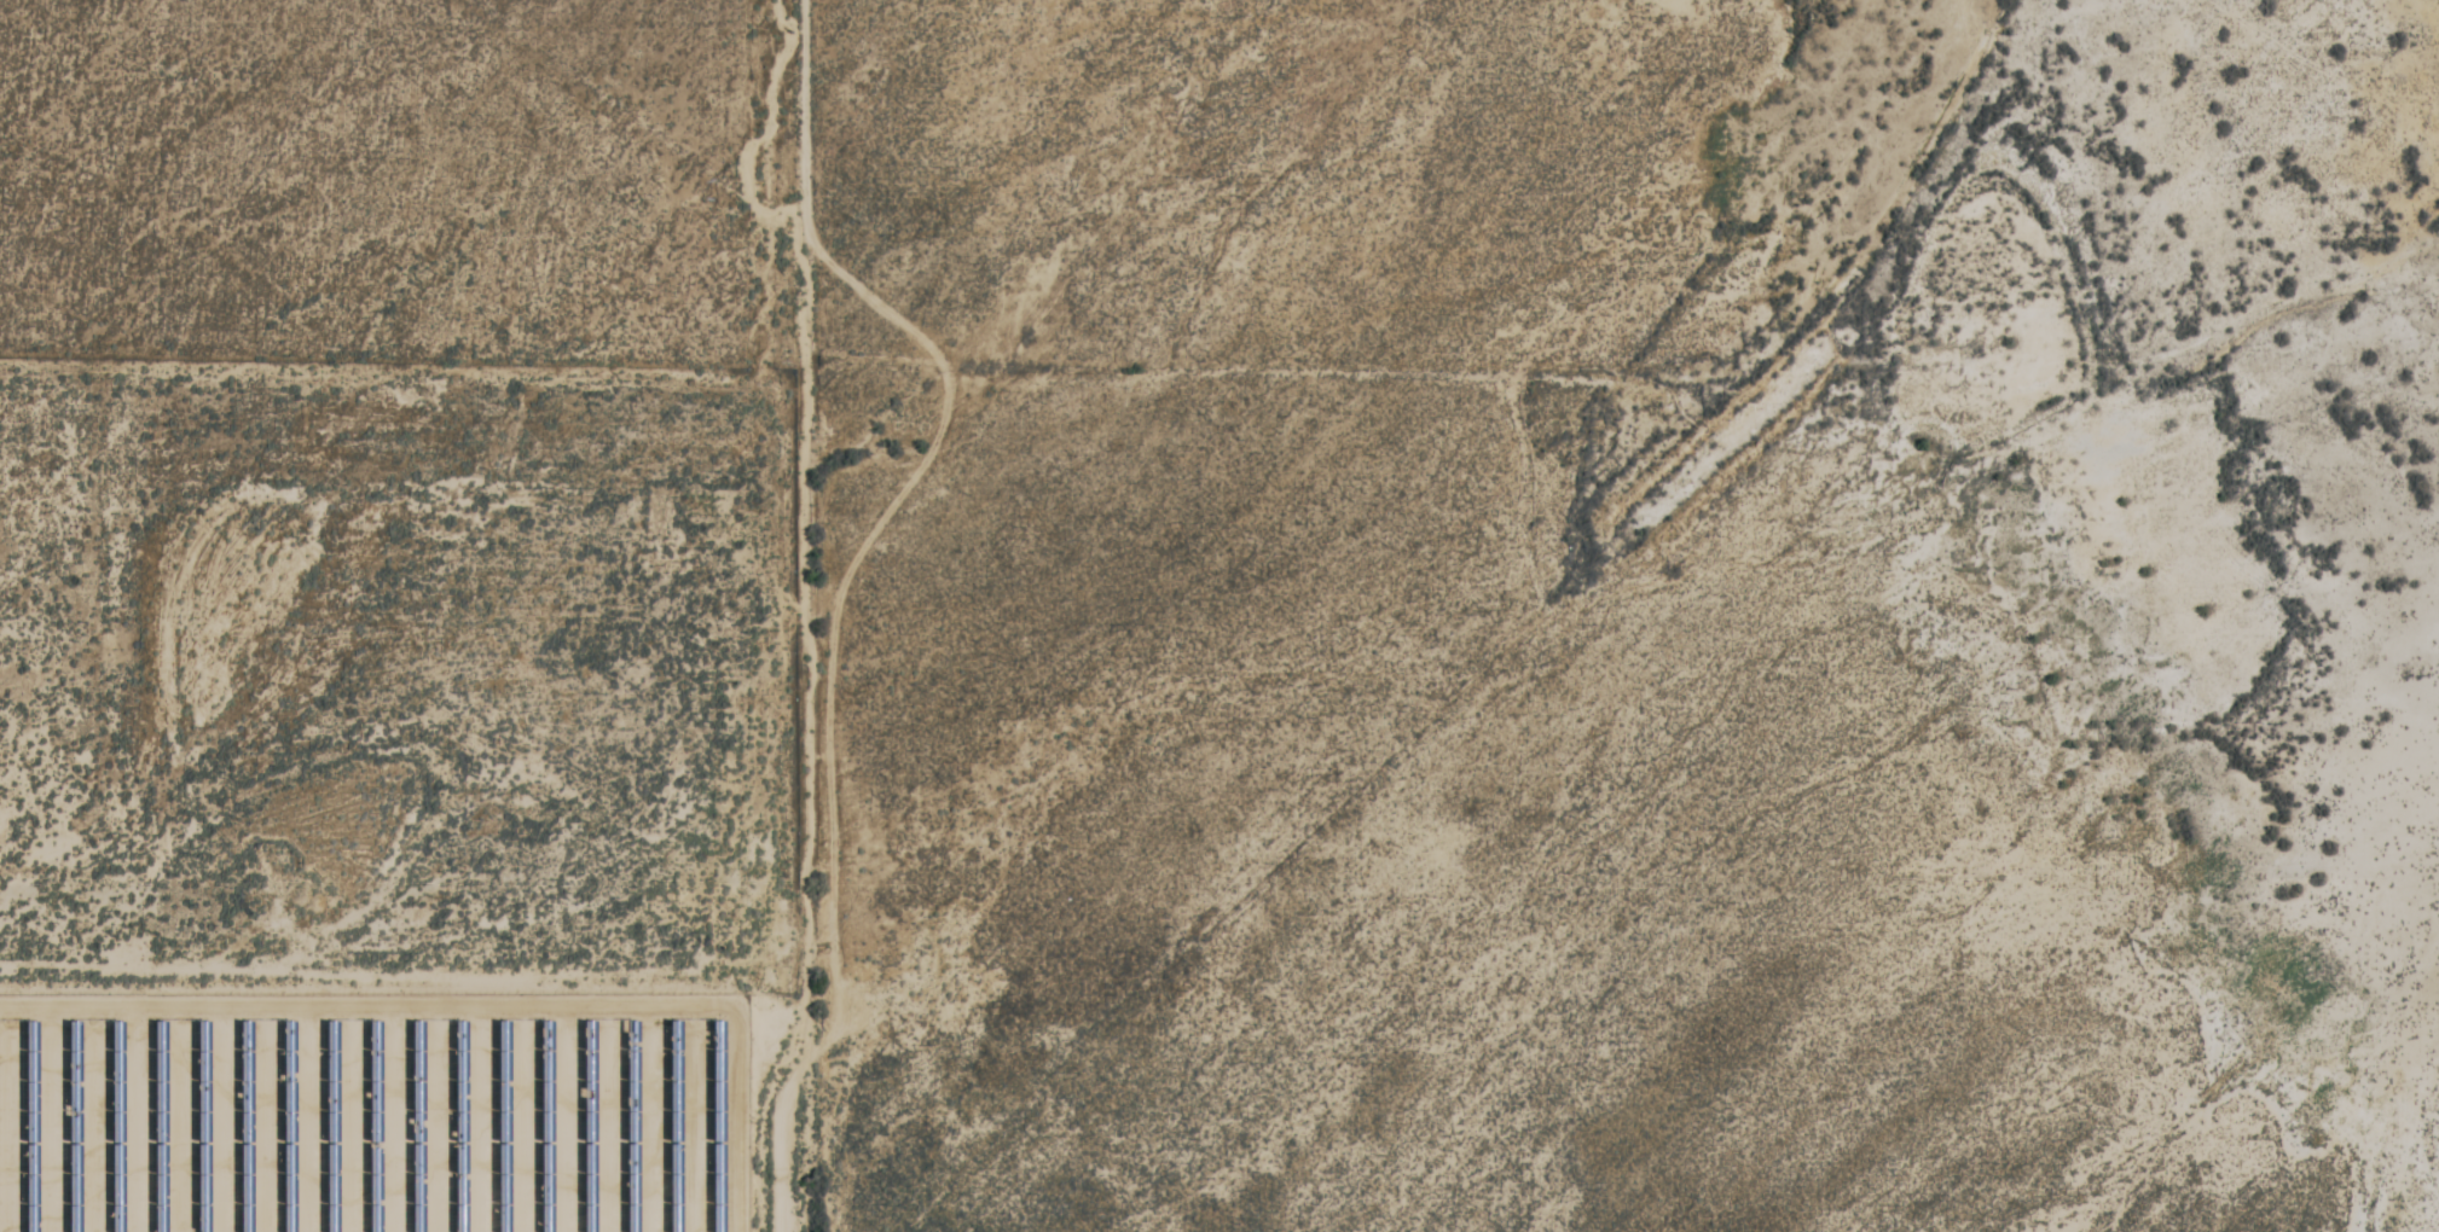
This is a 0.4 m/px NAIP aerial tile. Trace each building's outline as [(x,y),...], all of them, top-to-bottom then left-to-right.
[(12,1201),(5,1201),(0,1193),(0,1231),(13,1231),(12,1201)]
